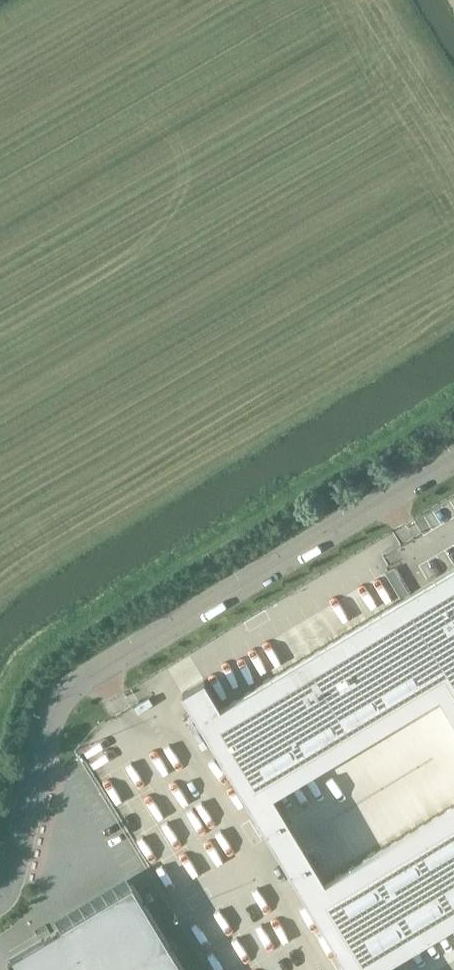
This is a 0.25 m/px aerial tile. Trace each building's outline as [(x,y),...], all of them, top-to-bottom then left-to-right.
[(221,707),(204,680),(182,693),(268,835),(287,868),(348,969),(379,969),(378,969),(453,923),(453,804),(325,882),(309,854),(290,822),(274,794),(439,696),(453,721),(453,568),(221,707)] [(133,884),(60,928),(7,959),(14,969),(185,969),(133,884)]
